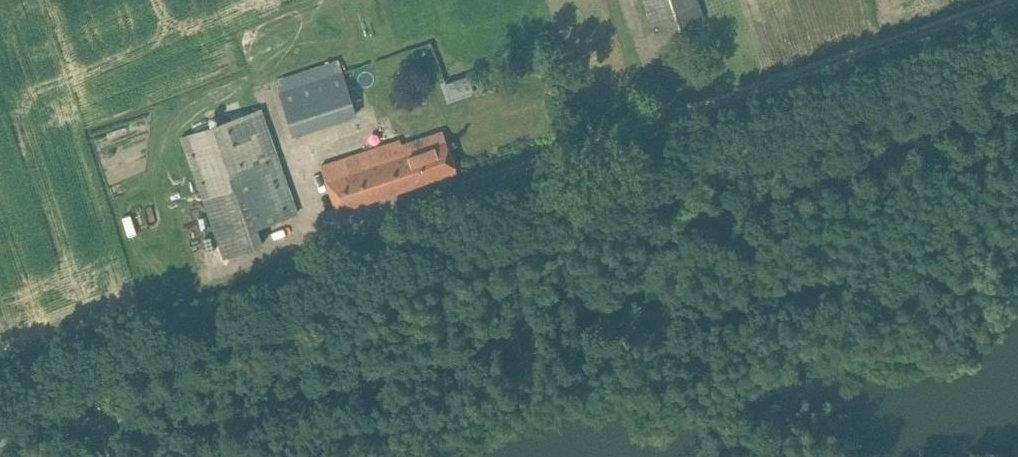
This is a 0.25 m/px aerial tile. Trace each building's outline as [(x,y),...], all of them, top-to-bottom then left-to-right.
[(697,0),(644,0),(655,33),(703,17),(697,0)] [(342,72),(326,78),(340,120),(356,114),(342,72)] [(296,210),(259,106),(180,134),(224,258),(262,245),(255,224),(296,210)] [(400,140),(322,166),(337,212),(457,172),(443,131),(401,145),(400,140)]
